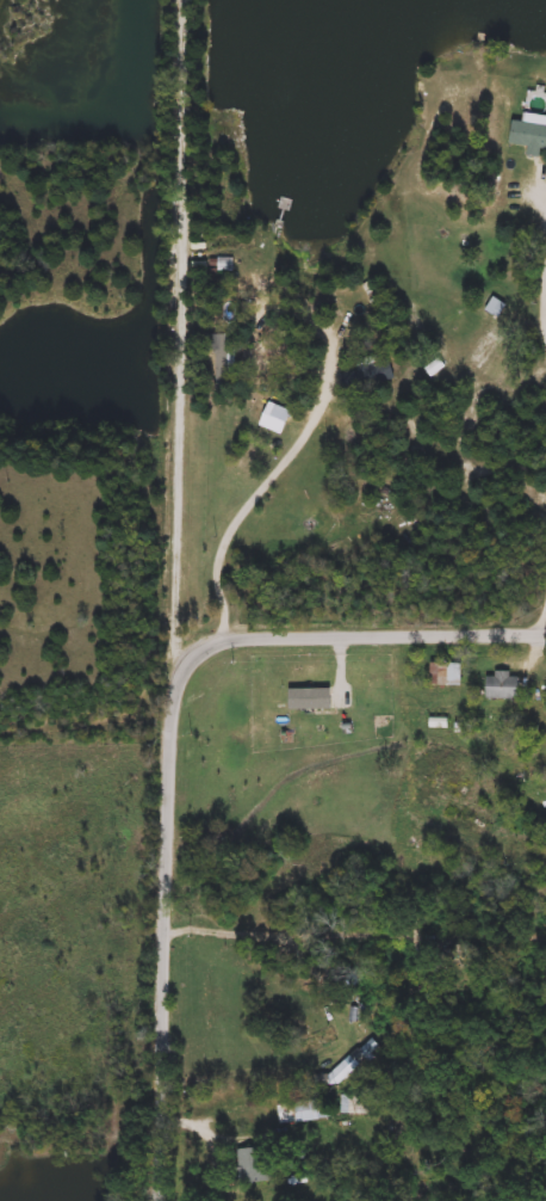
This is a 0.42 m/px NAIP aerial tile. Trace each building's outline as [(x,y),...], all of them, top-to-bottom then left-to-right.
[(514,118),(545,122),(545,150),(541,149),(541,156),(528,155),(529,146),(511,144),(514,118)] [(488,309),(492,298),(504,304),(498,315),(488,309)] [(484,375),(466,363),(477,345),(467,339),(483,315),(510,333),(484,375)] [(231,335),(231,390),(215,390),(215,335),(231,335)] [(387,359),(396,380),(349,396),(340,371),(378,357),(379,362),(387,359)] [(290,427),(249,417),(255,395),(296,407),(290,427)] [(432,686),(432,664),(461,664),(461,686),(432,686)] [(520,677),(520,700),(488,700),(488,677),(497,677),(497,672),(510,672),(510,677),(520,677)] [(370,1096),(368,1115),(340,1114),(341,1096),(370,1096)] [(277,1105),(318,1101),(321,1119),(279,1125),(277,1105)] [(267,1181),(237,1181),(237,1148),(267,1148),(267,1181)]
